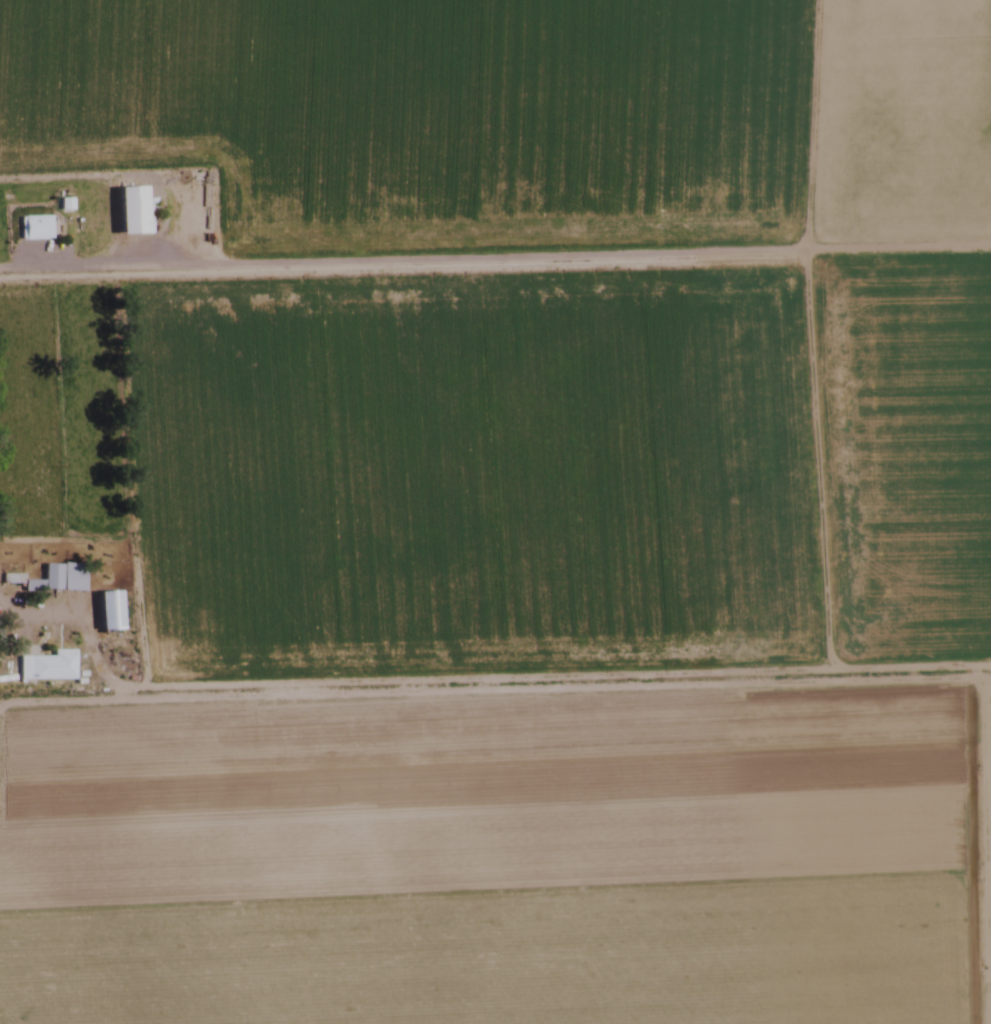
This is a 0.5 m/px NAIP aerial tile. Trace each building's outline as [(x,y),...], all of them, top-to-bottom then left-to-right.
[(143,189),(116,189),(118,236),(150,235),(148,199),(143,199),(143,189)] [(50,241),(50,217),(19,217),(19,241),(50,241)] [(82,592),(82,565),(42,564),(42,581),(21,580),(21,576),(2,575),(1,583),(22,584),(22,591),(82,592)] [(119,630),(118,591),(97,591),(97,630),(119,630)] [(17,681),(73,681),(73,650),(51,650),(51,657),(17,657),(17,681)]
